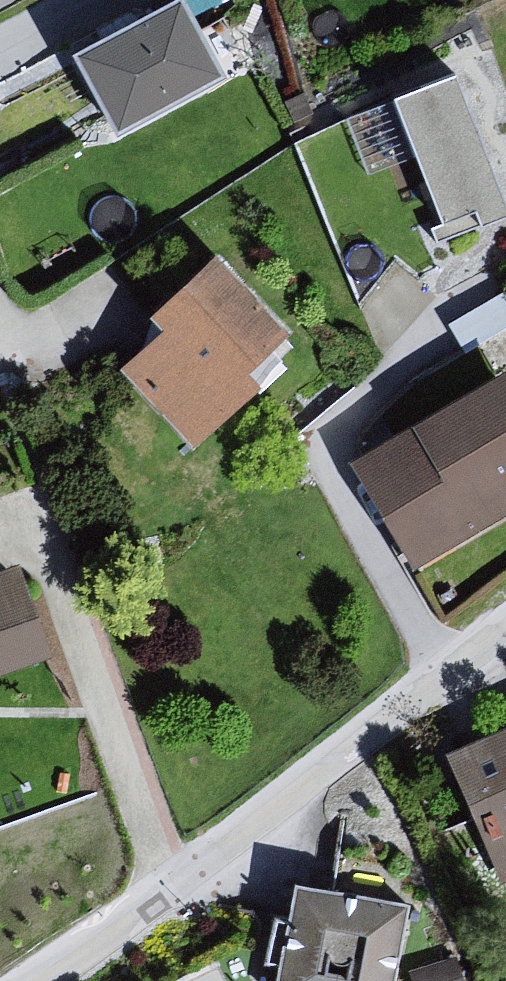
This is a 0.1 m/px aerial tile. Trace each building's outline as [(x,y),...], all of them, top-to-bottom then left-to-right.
[(155,4),(45,58),(97,135),(200,81),(155,4)] [(448,75),(370,103),(422,225),(454,215),(461,231),(501,216),(448,75)] [(269,338),(194,260),(126,319),(140,336),(109,372),(182,453),(237,390),(225,379),(269,338)] [(413,432),(475,539),(505,521),(505,378),(413,432)] [(475,539),(413,432),(353,467),(416,574),(475,539)] [(0,576),(0,679),(38,667),(3,575),(0,576)] [(429,754),(489,888),(505,880),(505,724),(429,754)] [(272,889),(258,980),(383,980),(395,915),(272,889)]
